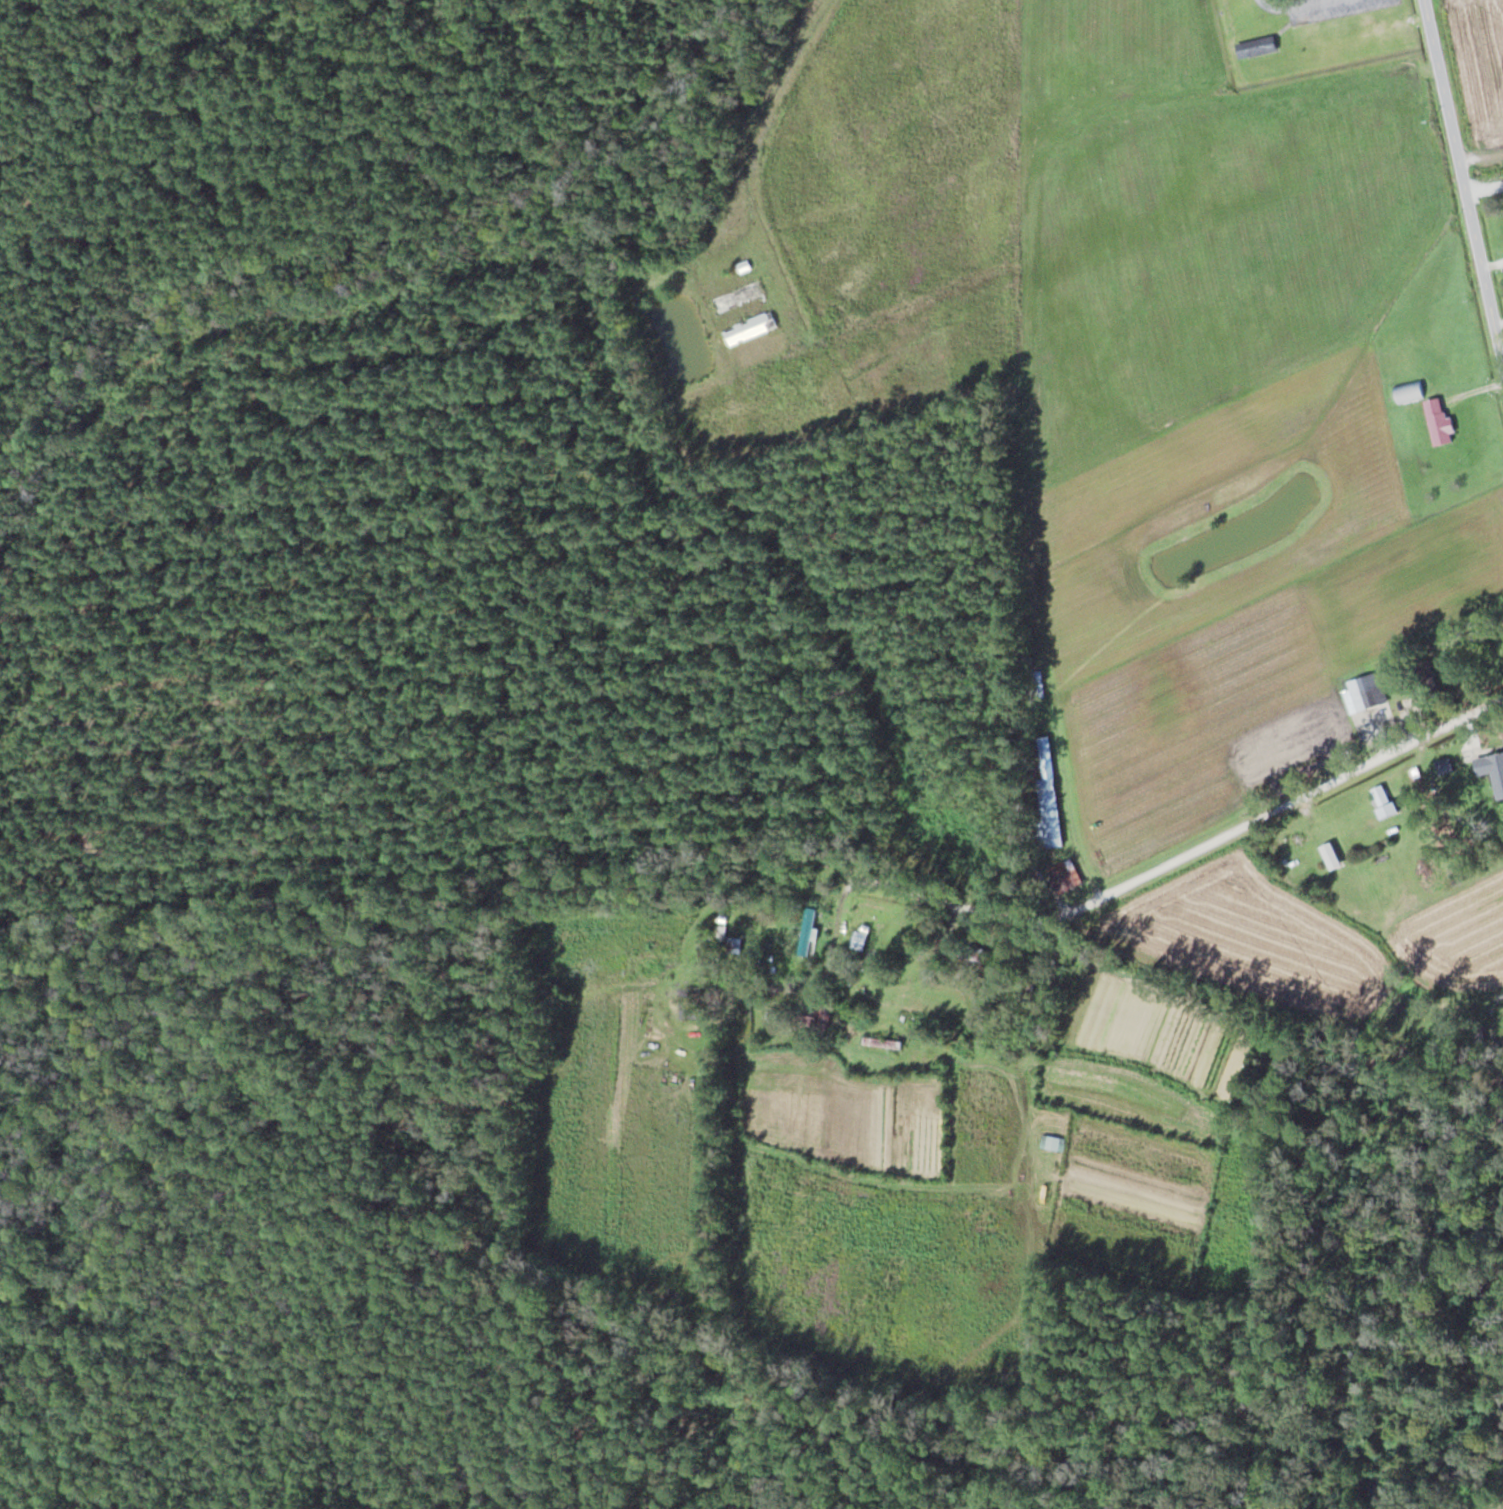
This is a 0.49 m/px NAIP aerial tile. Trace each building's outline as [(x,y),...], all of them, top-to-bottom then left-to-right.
[(1277,49),(1273,34),(1242,44),(1246,58),(1277,49)] [(730,290),(709,300),(718,317),(755,298),(751,289),(734,298),(730,290)] [(778,327),(772,310),(722,329),(729,347),(778,327)] [(1398,403),(1423,396),(1419,380),(1394,387),(1398,403)] [(1444,396),(1424,400),(1433,446),(1453,442),(1444,396)] [(1378,704),(1369,674),(1348,681),(1357,711),(1378,704)] [(1474,757),(1477,775),(1491,772),(1497,800),(1502,799),(1502,752),(1474,757)] [(1437,762),(1440,774),(1452,771),(1448,759),(1437,762)] [(1042,848),(1062,846),(1056,778),(1035,780),(1042,848)] [(1396,814),(1385,783),(1370,788),(1380,819),(1396,814)] [(1083,884),(1071,859),(1036,875),(1047,900),(1083,884)] [(738,953),(741,940),(733,938),(730,952),(738,953)] [(799,1023),(825,1031),(831,1011),(805,1003),(799,1023)] [(1063,1151),(1065,1137),(1040,1135),(1039,1149),(1063,1151)]
